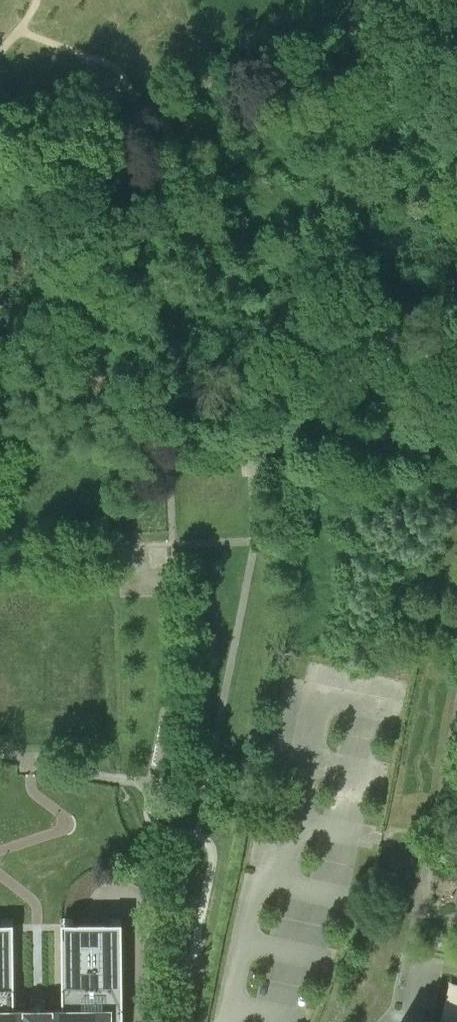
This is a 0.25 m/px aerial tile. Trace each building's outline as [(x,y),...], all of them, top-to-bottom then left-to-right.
[(120,922),(0,922),(0,1021),(121,1021),(120,922)]
